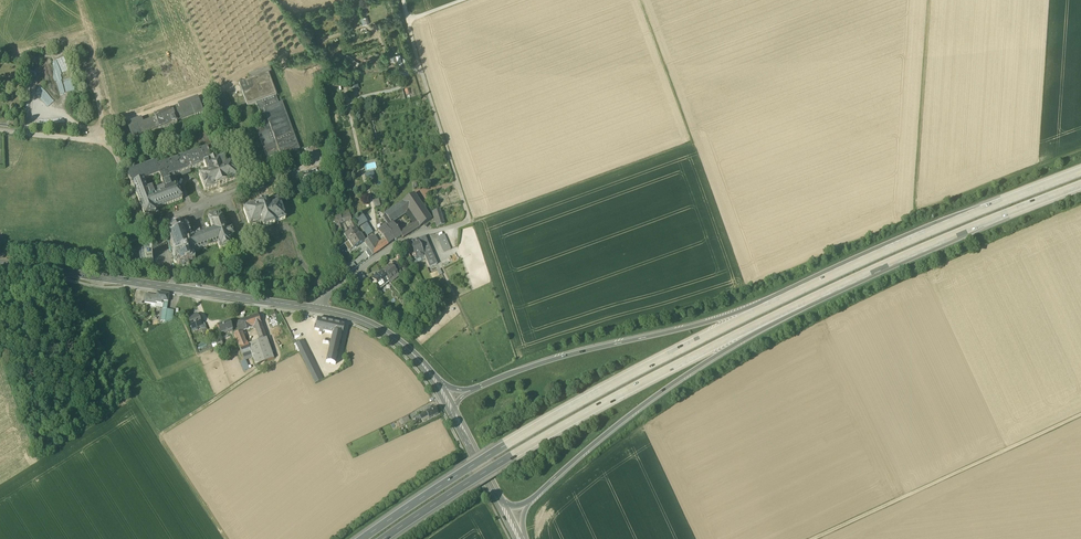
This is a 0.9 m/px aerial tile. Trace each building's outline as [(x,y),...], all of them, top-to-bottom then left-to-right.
[(249,74),(251,80),(268,74),(272,73),(269,67),(249,74)] [(276,96),(268,74),(251,80),(239,85),(247,107),(255,104),(275,96),(276,96)] [(347,80),(350,88),(357,86),(355,78),(347,80)] [(222,119),(227,117),(234,114),(233,112),(227,93),(214,98),(199,104),(200,107),(215,101),(222,119)] [(275,96),(255,104),(264,127),(256,130),(258,136),(266,159),(273,156),(276,166),(289,161),(287,154),(299,150),(282,103),(278,104),(275,96)] [(202,114),(200,107),(199,104),(197,99),(178,106),(179,111),(170,114),(155,120),(142,125),(140,120),(126,125),(132,140),(140,137),(140,136),(158,130),(159,132),(166,129),(170,140),(169,141),(171,145),(172,145),(177,157),(127,176),(131,187),(133,186),(145,218),(158,212),(157,209),(182,200),(173,178),(203,166),(206,173),(199,176),(205,191),(215,187),(216,188),(227,183),(238,179),(232,164),(230,164),(225,166),(222,159),(215,162),(213,157),(213,155),(214,155),(210,145),(206,134),(190,140),(194,151),(180,156),(175,143),(176,143),(175,139),(174,139),(170,128),(177,125),(176,123),(194,116),(195,117),(202,114)] [(230,151),(213,157),(215,162),(222,159),(228,157),(230,164),(232,164),(233,164),(231,156),(232,156),(230,151)] [(406,215),(410,212),(422,204),(415,194),(384,214),(391,223),(392,223),(393,223),(406,215)] [(261,223),(263,228),(274,224),(274,223),(285,219),(279,203),(279,204),(277,199),(267,203),(267,201),(263,203),(263,202),(258,204),(258,205),(243,210),(249,228),(261,223)] [(410,212),(417,222),(420,227),(432,219),(422,204),(410,212)] [(433,212),(437,227),(444,226),(440,210),(433,212)] [(189,238),(188,234),(184,235),(191,253),(202,249),(203,252),(207,250),(206,248),(217,244),(219,250),(231,245),(228,237),(234,236),(231,230),(226,231),(221,217),(219,211),(208,215),(210,221),(213,230),(202,234),(201,233),(197,234),(197,236),(189,238)] [(406,215),(412,225),(417,222),(410,212),(406,215)] [(335,218),(338,231),(343,230),(341,223),(351,220),(349,213),(335,218)] [(388,226),(386,227),(395,240),(401,236),(402,236),(400,233),(393,223),(392,223),(391,223),(384,214),(383,219),(388,226)] [(359,228),(361,227),(366,223),(367,223),(362,215),(354,220),(359,228)] [(409,235),(420,227),(417,222),(412,225),(405,229),(409,235)] [(192,258),(191,253),(184,235),(183,231),(181,232),(179,227),(180,226),(179,226),(179,225),(178,226),(176,225),(176,224),(175,224),(175,225),(173,226),(172,225),(171,225),(172,226),(171,229),(170,229),(171,229),(171,230),(173,235),(171,236),(170,235),(169,236),(171,236),(172,241),(171,242),(173,248),(175,247),(176,252),(175,252),(175,253),(176,252),(178,257),(177,257),(177,258),(175,258),(173,261),(174,263),(176,264),(179,263),(180,263),(181,264),(181,263),(192,259),(192,260),(193,260),(193,259),(193,258),(194,258),(194,257),(192,258)] [(183,231),(184,235),(188,234),(184,224),(179,226),(180,226),(179,227),(181,232),(183,231)] [(388,245),(395,240),(386,227),(385,226),(378,231),(384,239),(388,245)] [(364,230),(367,236),(372,232),(369,227),(364,230)] [(348,241),(360,234),(356,228),(353,230),(344,234),(348,241)] [(403,238),(409,235),(405,229),(400,233),(402,236),(401,236),(403,238)] [(361,234),(360,234),(348,241),(353,248),(365,240),(361,234)] [(373,255),(379,251),(375,245),(379,243),(374,235),(365,241),(364,242),(369,249),(373,255)] [(438,238),(444,252),(450,250),(444,235),(438,238)] [(426,259),(429,268),(437,264),(425,236),(418,240),(425,256),(424,256),(426,259)] [(384,239),(379,243),(375,245),(379,251),(388,245),(384,239)] [(412,255),(415,260),(424,256),(425,256),(418,240),(417,240),(410,243),(415,254),(412,255)] [(349,250),(353,248),(348,241),(344,244),(349,250)] [(398,259),(400,263),(407,258),(405,254),(403,255),(398,259)] [(353,262),(347,266),(351,271),(356,267),(353,262)] [(391,265),(382,272),(388,281),(392,278),(394,280),(399,276),(396,271),(398,270),(395,266),(393,268),(391,265)] [(387,282),(388,281),(382,272),(378,275),(377,274),(372,278),(375,282),(373,283),(375,286),(377,285),(380,288),(384,284),(385,285),(387,283),(387,282)] [(355,278),(360,284),(366,279),(362,273),(355,278)] [(157,293),(156,296),(156,300),(157,300),(157,303),(161,303),(162,301),(164,301),(168,302),(169,294),(157,293)] [(156,304),(157,303),(157,300),(156,300),(156,296),(146,294),(145,302),(151,303),(156,304)] [(162,314),(170,315),(171,310),(167,309),(168,302),(164,301),(163,308),(162,314)] [(170,315),(162,314),(160,320),(165,321),(165,323),(173,319),(174,310),(171,310),(170,315)] [(236,322),(239,332),(242,331),(253,327),(253,326),(254,325),(261,323),(258,314),(249,317),(236,322)] [(191,328),(192,327),(196,326),(196,327),(200,326),(201,325),(201,324),(198,316),(194,318),(193,316),(188,318),(190,323),(189,324),(191,328)] [(326,362),(335,364),(344,325),(317,319),(315,330),(319,331),(319,334),(321,335),(322,332),(332,334),(330,342),(326,362)] [(217,326),(220,334),(232,330),(230,322),(217,326)] [(200,326),(203,334),(208,332),(204,323),(201,324),(201,325),(200,326)] [(236,339),(239,347),(247,344),(242,332),(242,331),(239,332),(234,334),(236,339)] [(266,337),(264,331),(257,333),(259,339),(266,337)] [(274,359),(266,337),(259,339),(260,340),(248,344),(251,352),(252,356),(255,365),(274,359)] [(302,340),(295,343),(301,354),(307,351),(302,340)] [(248,343),(247,344),(239,347),(242,355),(251,352),(248,344),(248,343)] [(303,359),(315,383),(322,379),(307,351),(301,354),(303,359)] [(249,369),(245,360),(240,362),(244,371),(249,369)] [(426,412),(419,415),(421,419),(428,416),(429,419),(438,414),(434,407),(430,410),(430,409),(428,410),(426,412)] [(410,422),(408,416),(399,420),(402,426),(410,422)]
